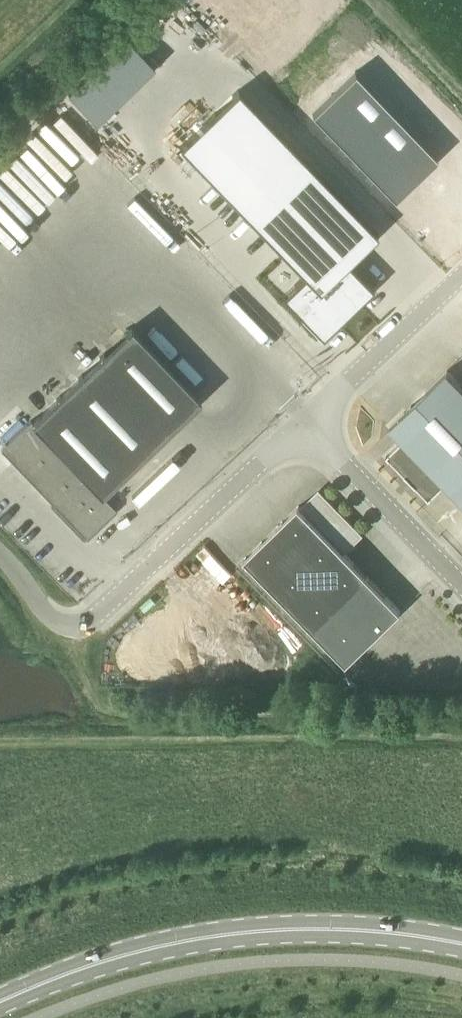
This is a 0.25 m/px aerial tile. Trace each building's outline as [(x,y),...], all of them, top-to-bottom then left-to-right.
[(370,60),(325,102),(406,187),(451,145),(370,60)] [(242,90),(182,146),(302,274),(280,295),(319,336),(370,287),(347,262),(377,234),(242,90)] [(61,163),(76,146),(53,125),(38,141),(61,163)] [(83,154),(77,161),(97,179),(103,172),(83,154)] [(101,494),(200,399),(130,327),(31,422),(30,421),(0,449),(85,537),(115,509),(101,494)] [(447,371),(390,426),(403,440),(386,457),(429,501),(446,484),(461,501),(461,386),(447,371)] [(298,506),(244,559),(314,630),(347,664),(401,611),(368,577),(343,552),(360,535),(318,492),(301,509),(298,506)]
